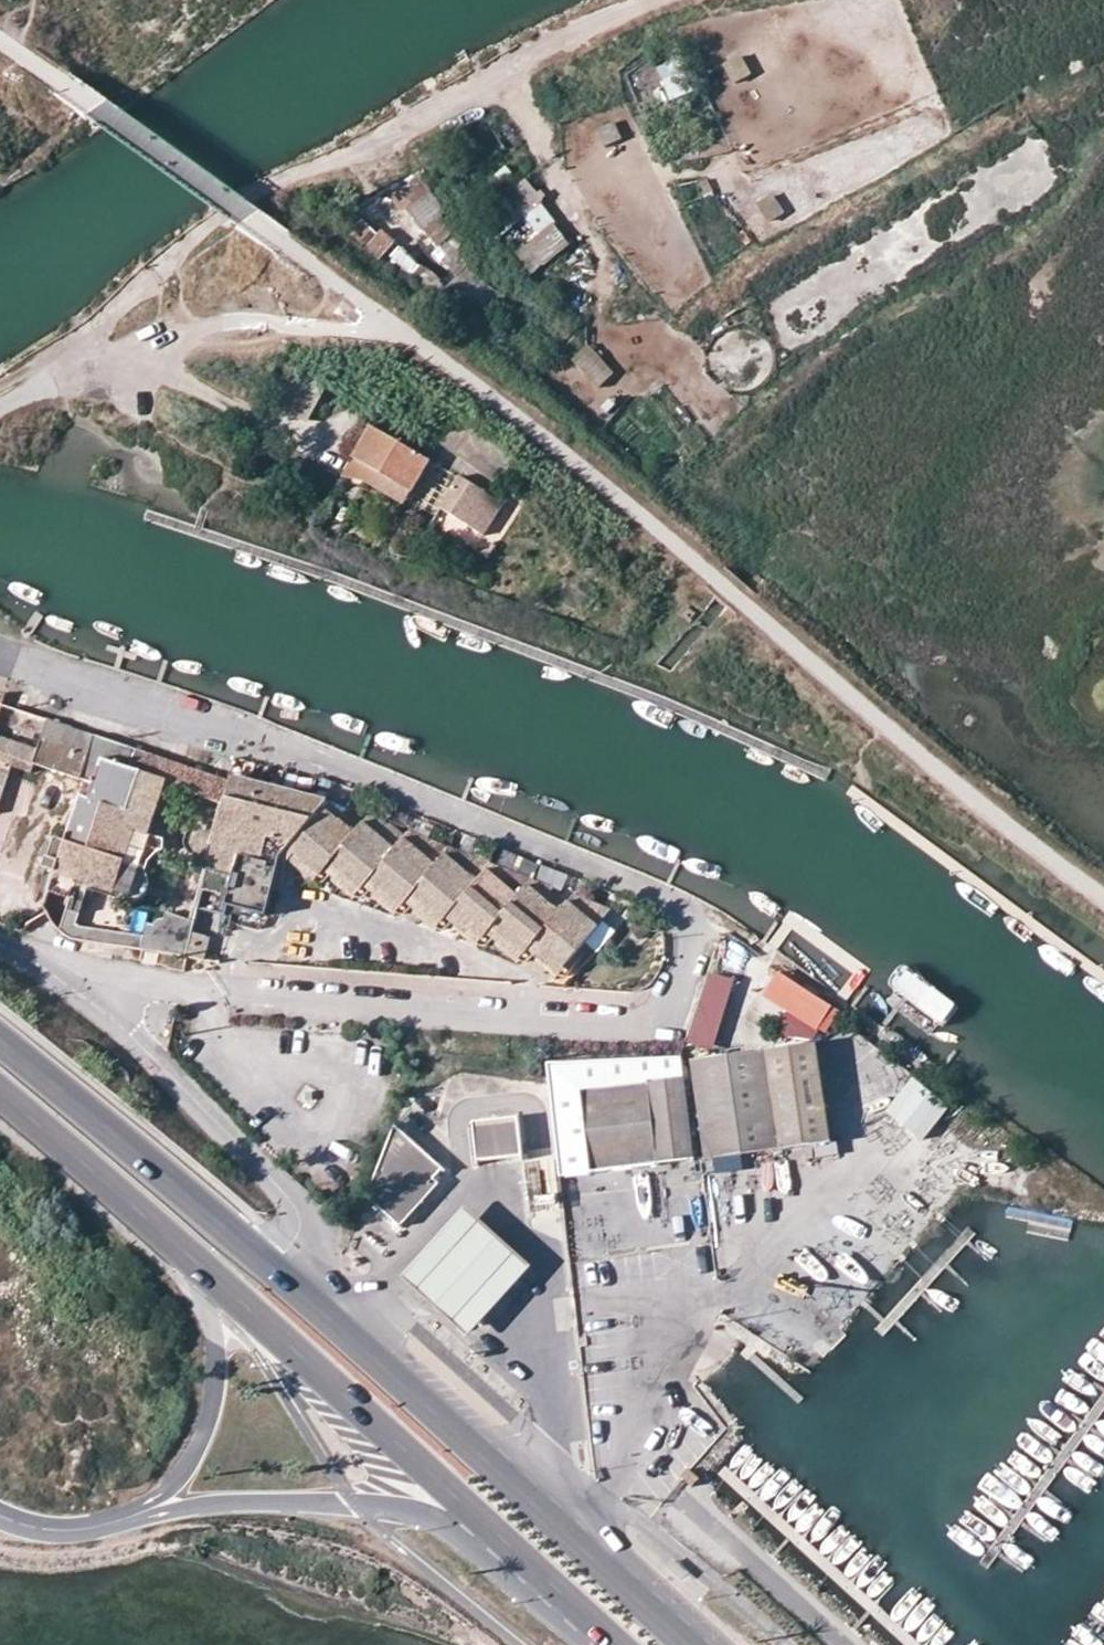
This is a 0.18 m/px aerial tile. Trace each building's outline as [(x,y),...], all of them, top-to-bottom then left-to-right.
[(730,80),(748,74),(741,54),(723,61),(730,80)] [(644,66),(626,74),(633,91),(652,82),(644,66)] [(600,144),(620,136),(613,120),(593,128),(600,144)] [(527,176),(506,194),(522,214),(544,196),(527,176)] [(771,193),(756,201),(767,222),(782,214),(771,193)] [(530,214),(542,232),(516,250),(529,268),(570,239),(545,204),(530,214)] [(383,260),(395,239),(379,230),(366,251),(383,260)] [(590,342),(573,357),(598,387),(616,373),(590,342)] [(464,421),(444,445),(498,487),(519,463),(464,421)] [(375,429),(356,459),(370,467),(415,494),(434,462),(413,450),(386,434),(375,429)] [(415,494),(370,467),(363,480),(408,506),(415,494)] [(452,484),(438,506),(469,525),(487,531),(505,503),(482,489),(461,477),(457,486),(452,484)] [(518,526),(515,531),(533,542),(536,537),(533,535),(534,532),(523,526),(522,528),(518,526)] [(87,776),(77,809),(67,806),(63,805),(58,807),(54,812),(35,872),(54,878),(57,869),(69,873),(115,889),(126,859),(135,862),(147,827),(150,828),(158,804),(155,803),(169,757),(139,747),(135,757),(124,754),(127,743),(97,732),(50,715),(41,745),(0,732),(0,812),(12,774),(16,762),(33,767),(36,759),(70,770),(87,776)] [(135,757),(139,747),(127,743),(124,754),(135,757)] [(158,804),(165,807),(180,760),(169,757),(155,803),(158,804)] [(29,779),(33,767),(16,762),(12,774),(29,779)] [(67,806),(77,809),(87,776),(70,770),(58,807),(63,805),(67,806)] [(196,916),(198,906),(231,777),(219,773),(183,913),(196,916)] [(12,816),(31,813),(41,810),(49,785),(29,779),(12,774),(0,812),(12,816)] [(271,891),(278,892),(287,858),(314,880),(324,868),(355,893),(363,884),(396,909),(405,900),(437,926),(446,916),(477,941),(484,931),(516,956),(525,947),(556,972),(596,920),(565,895),(557,905),(524,880),(516,889),(484,865),(477,875),(444,849),(436,859),(402,834),(394,843),(363,819),(354,829),(322,804),(326,798),(231,774),(231,777),(198,906),(224,912),(228,902),(265,911),(271,891)] [(141,889),(145,884),(147,876),(149,869),(150,864),(150,859),(150,854),(156,843),(157,838),(157,835),(156,833),(150,828),(147,827),(135,862),(126,859),(115,889),(129,893),(133,894),(137,892),(141,889)] [(147,946),(149,933),(76,922),(66,912),(62,906),(60,900),(69,873),(57,869),(54,878),(50,889),(49,896),(49,903),(51,910),(56,919),(61,924),(71,932),(76,934),(96,937),(147,946)] [(161,918),(158,924),(151,923),(149,933),(147,946),(187,951),(193,931),(196,916),(183,913),(171,910),(170,916),(168,918),(161,918)] [(212,935),(193,931),(187,951),(207,953),(212,935)] [(844,1008),(781,968),(765,994),(828,1033),(844,1008)] [(736,978),(710,970),(689,1042),(715,1049),(736,978)] [(829,1143),(815,1044),(692,1060),(705,1159),(829,1143)] [(580,1065),(581,1079),(609,1076),(608,1062),(580,1065)] [(685,1078),(581,1091),(590,1173),(694,1160),(685,1078)] [(915,1083),(887,1117),(922,1147),(951,1113),(915,1083)] [(525,1155),(521,1114),(477,1118),(480,1158),(525,1155)] [(971,1146),(980,1135),(953,1116),(945,1127),(971,1146)] [(396,1121),(389,1141),(370,1194),(403,1224),(425,1200),(423,1194),(447,1167),(396,1121)] [(703,1179),(687,1181),(686,1170),(656,1172),(658,1204),(705,1201),(703,1179)] [(404,1266),(399,1271),(465,1331),(470,1325),(487,1307),(512,1280),(525,1266),(528,1263),(462,1204),(459,1208),(446,1221),(418,1250),(404,1266)]
